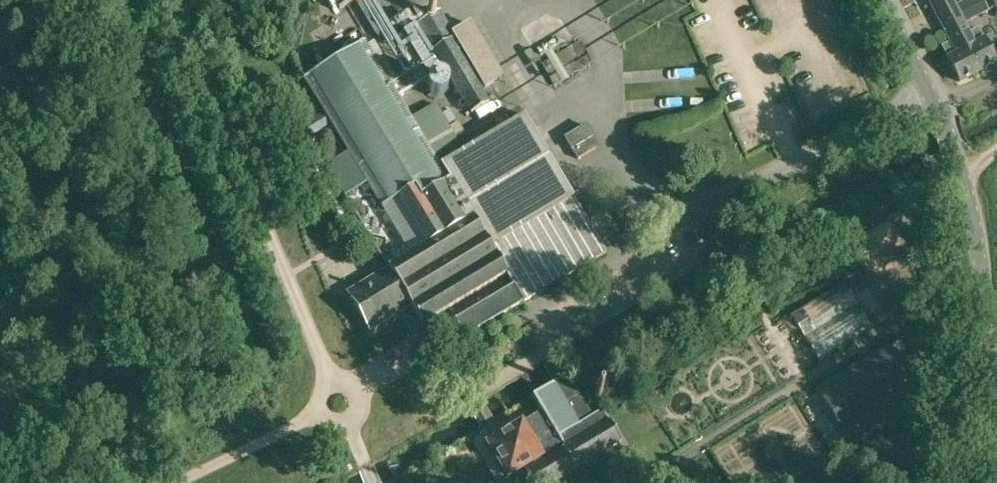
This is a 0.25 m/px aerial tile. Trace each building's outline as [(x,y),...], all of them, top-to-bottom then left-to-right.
[(339,10),(355,0),(333,0),(339,10)] [(984,2),(983,0),(964,0),(955,5),(953,0),(928,0),(941,25),(984,2)] [(989,11),(984,2),(941,25),(949,42),(948,43),(947,43),(947,44),(946,44),(946,45),(945,46),(945,47),(945,48),(945,49),(945,50),(945,51),(945,52),(945,53),(946,54),(948,58),(947,59),(959,82),(996,63),(984,40),(978,28),(969,32),(965,23),(989,11)] [(440,13),(437,15),(433,8),(424,14),(426,18),(417,24),(471,114),(489,103),(452,41),(456,39),(485,88),(502,78),(470,25),(454,35),(440,13)] [(551,46),(558,62),(579,52),(572,36),(551,46)] [(344,195),(366,182),(382,207),(414,188),(420,198),(449,181),(507,275),(513,286),(523,302),(607,252),(525,116),(464,153),(459,144),(467,139),(457,122),(448,128),(435,105),(411,120),(365,43),(305,79),(349,152),(326,166),(344,195)] [(322,114),(304,126),(311,137),(329,125),(322,114)] [(571,151),(572,150),(577,160),(599,148),(594,138),(586,125),(564,139),(571,151)] [(414,188),(398,198),(427,245),(387,268),(411,306),(422,325),(507,275),(449,181),(420,198),(414,188)] [(370,331),(411,306),(387,268),(347,293),(370,331)] [(791,316),(818,361),(870,328),(843,284),(791,316)] [(467,336),(523,302),(513,286),(457,320),(467,336)] [(774,323),(762,330),(769,343),(781,336),(774,323)] [(719,383),(741,371),(725,341),(703,352),(719,383)] [(848,438),(921,394),(890,343),(817,388),(848,438)] [(534,396),(542,411),(489,443),(508,476),(562,444),(565,449),(527,472),(534,482),(553,482),(621,442),(602,411),(593,417),(581,399),(568,376),(534,396)]
